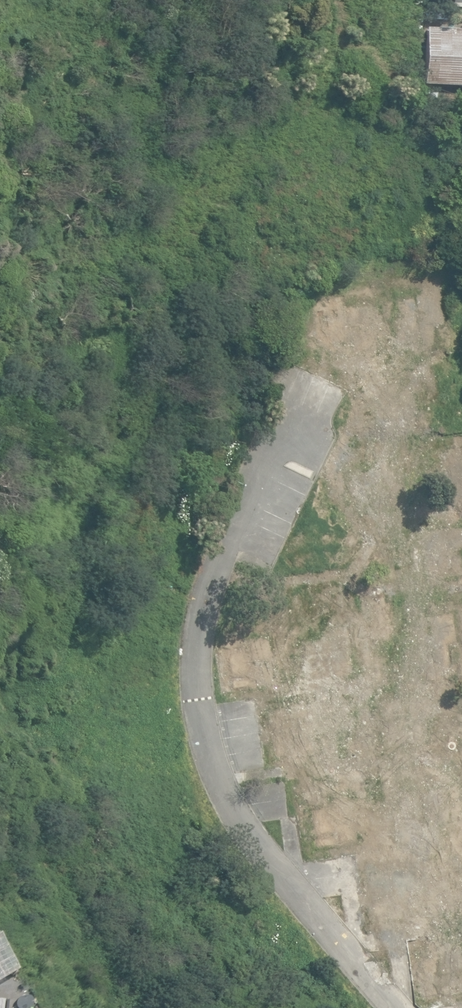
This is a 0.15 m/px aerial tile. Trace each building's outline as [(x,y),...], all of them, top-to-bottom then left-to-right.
[(461,84),(461,28),(426,26),(424,83),(461,84)] [(304,325),(305,333),(314,332),(314,324),(304,325)] [(446,588),(454,587),(453,578),(461,577),(461,525),(419,530),(422,553),(412,554),(413,562),(422,561),(425,582),(445,580),(446,588)] [(328,681),(330,690),(336,690),(335,679),(356,677),(349,623),(323,626),(324,637),(310,639),(309,631),(299,632),(302,655),(290,657),(291,666),(303,664),(306,684),(328,681)] [(281,640),(281,649),(289,648),(288,639),(281,640)] [(295,758),(296,766),(305,765),(304,756),(316,754),(313,731),(321,730),(318,704),(268,710),(274,760),(295,758)] [(352,773),(353,781),(362,780),(361,772),(352,773)] [(396,816),(401,861),(445,855),(444,847),(451,846),(450,836),(443,837),(441,823),(451,821),(447,786),(398,792),(401,815),(396,816)]
